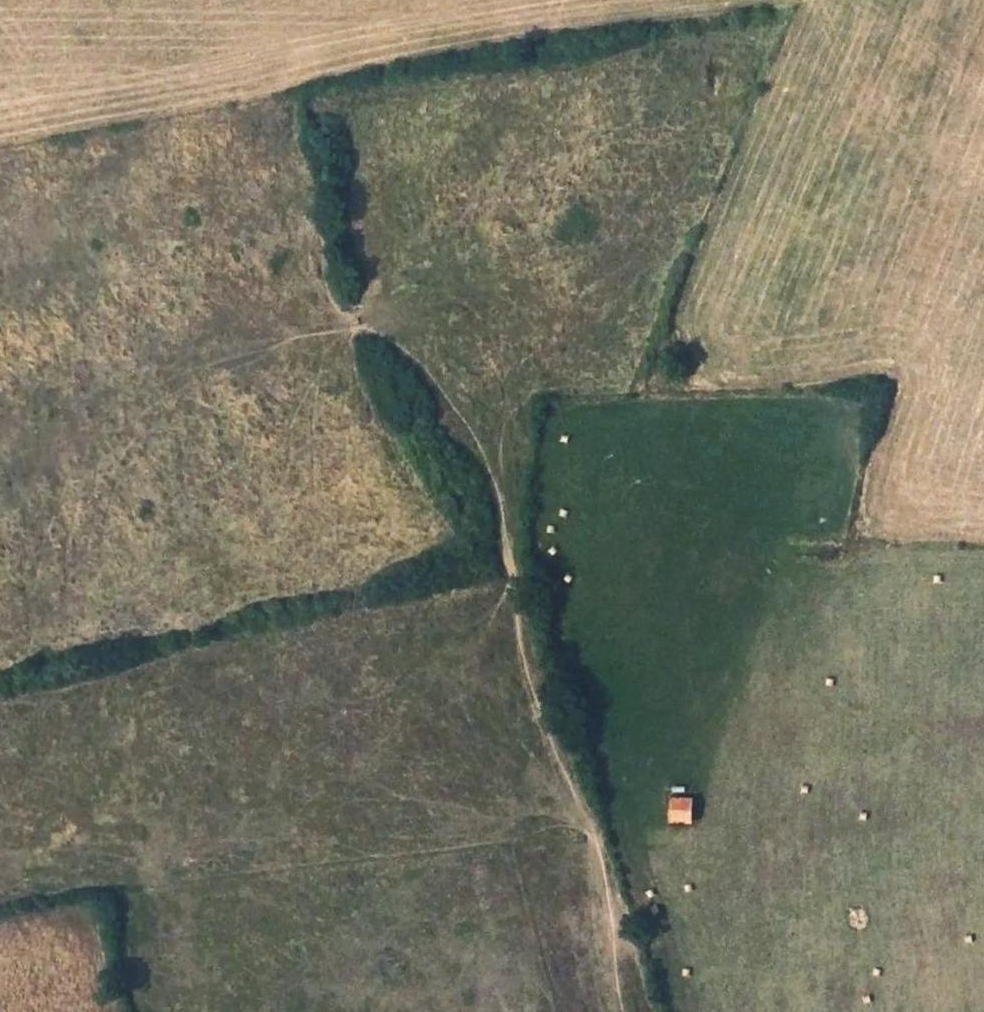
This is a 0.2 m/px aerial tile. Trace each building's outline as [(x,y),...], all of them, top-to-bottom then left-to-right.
[(691,800),(669,800),(668,821),(690,821),(691,800)]
